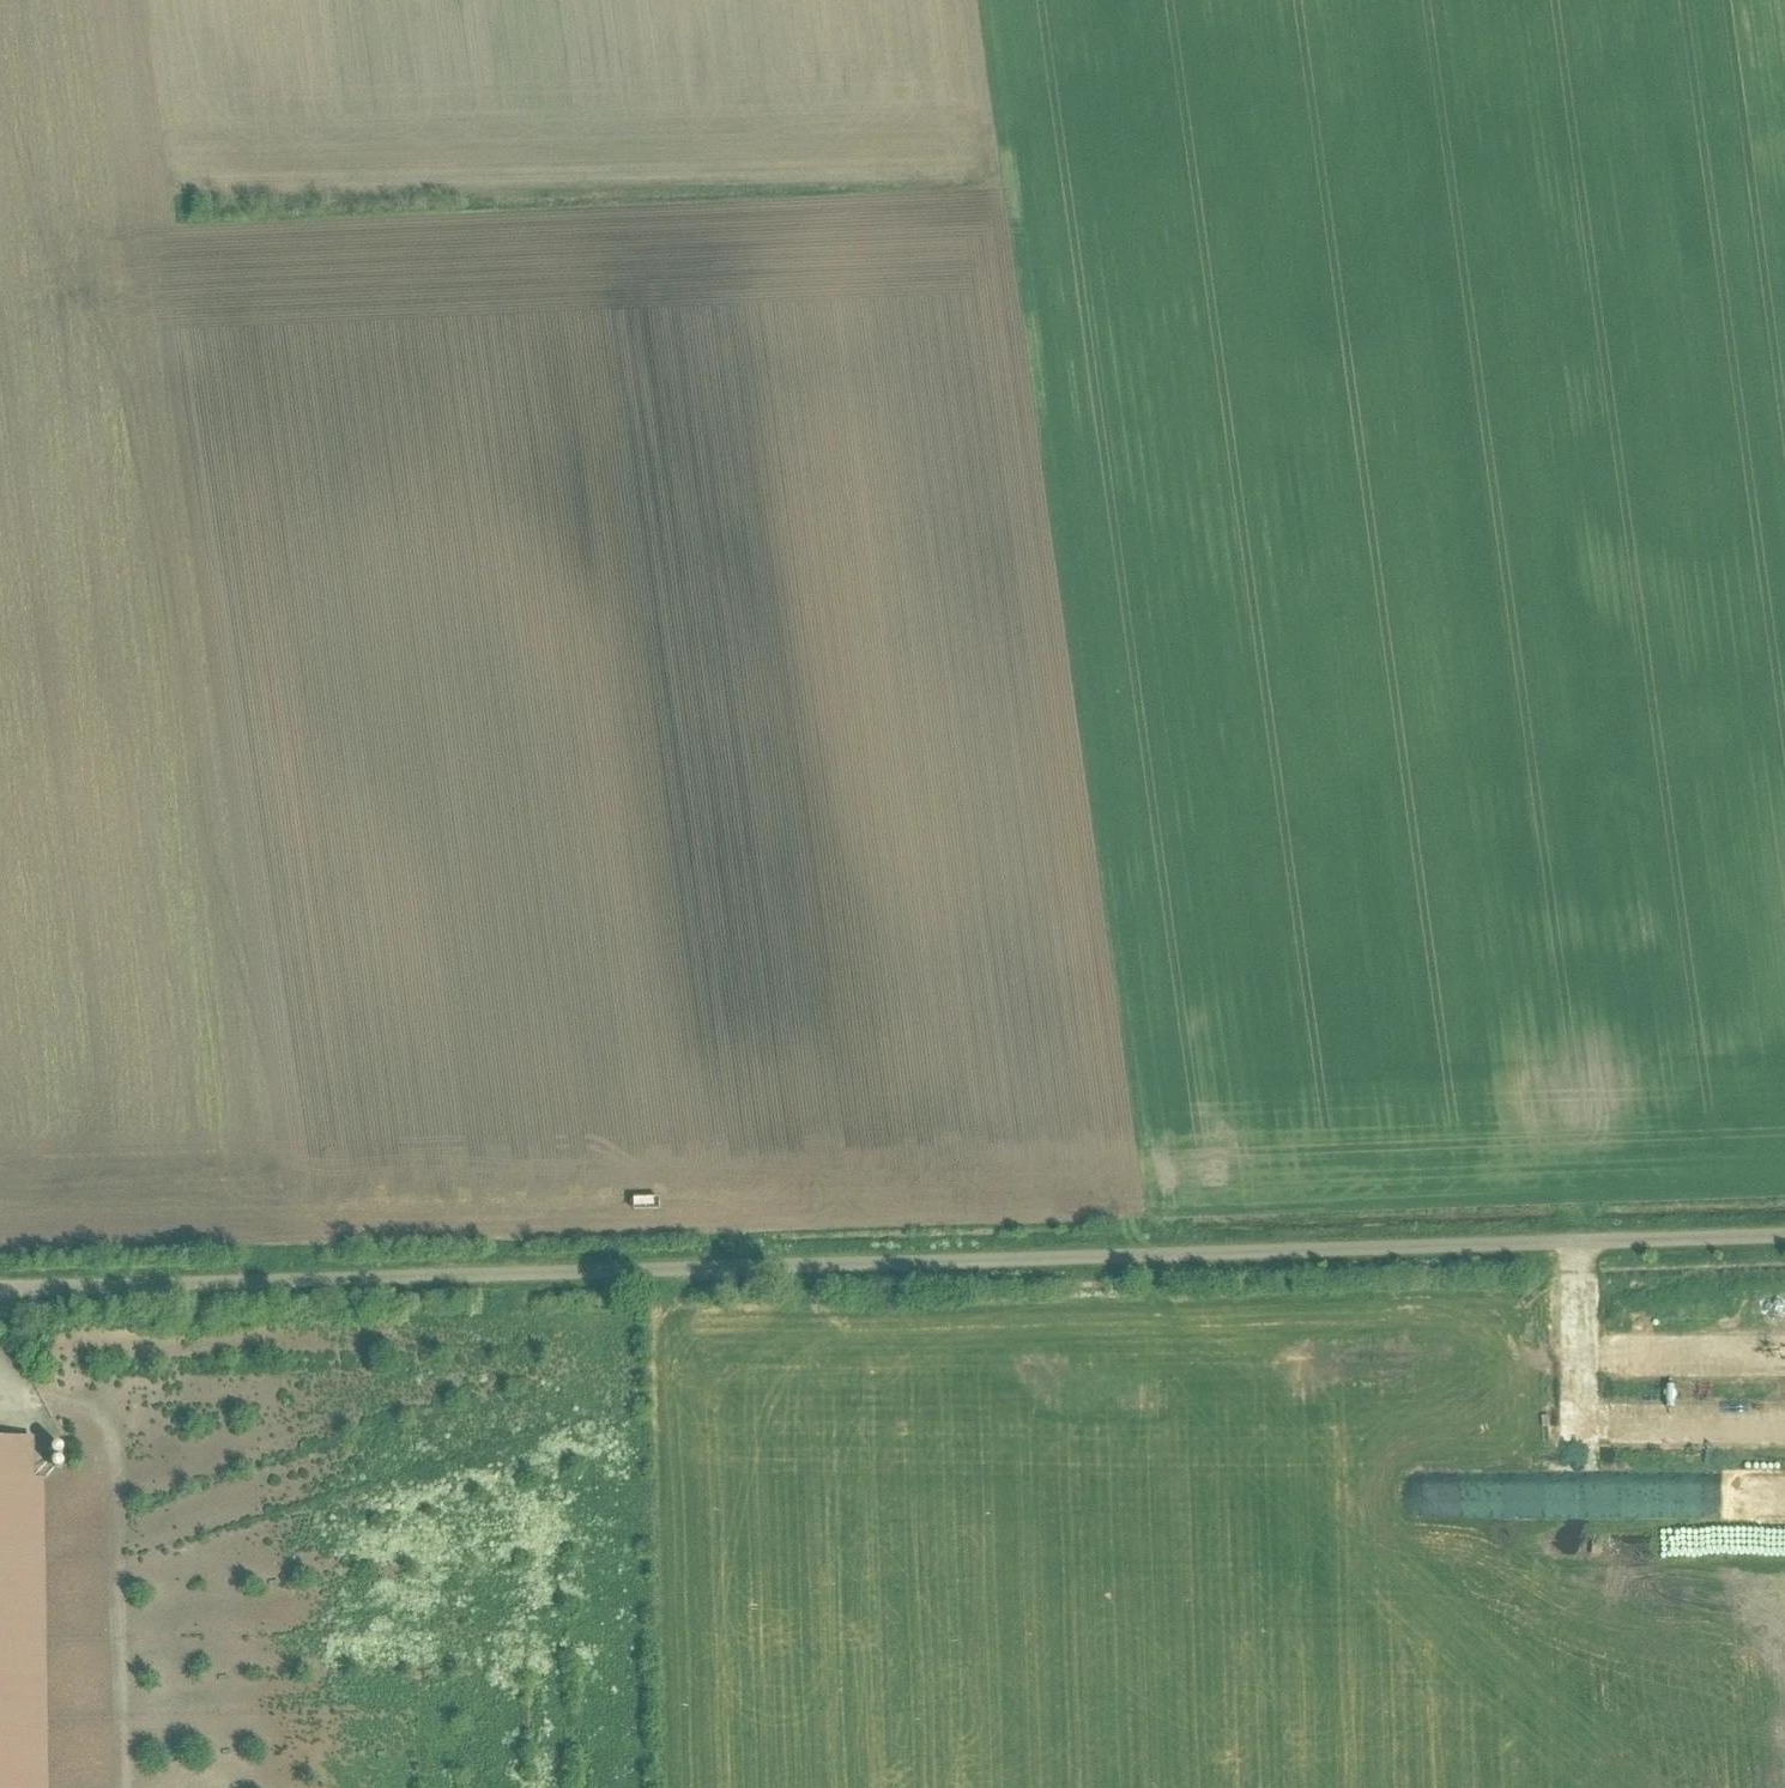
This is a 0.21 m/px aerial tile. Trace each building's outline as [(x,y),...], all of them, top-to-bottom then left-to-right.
[(0,1444),(0,1787),(50,1787),(45,1484),(34,1485),(34,1443),(0,1444)]
